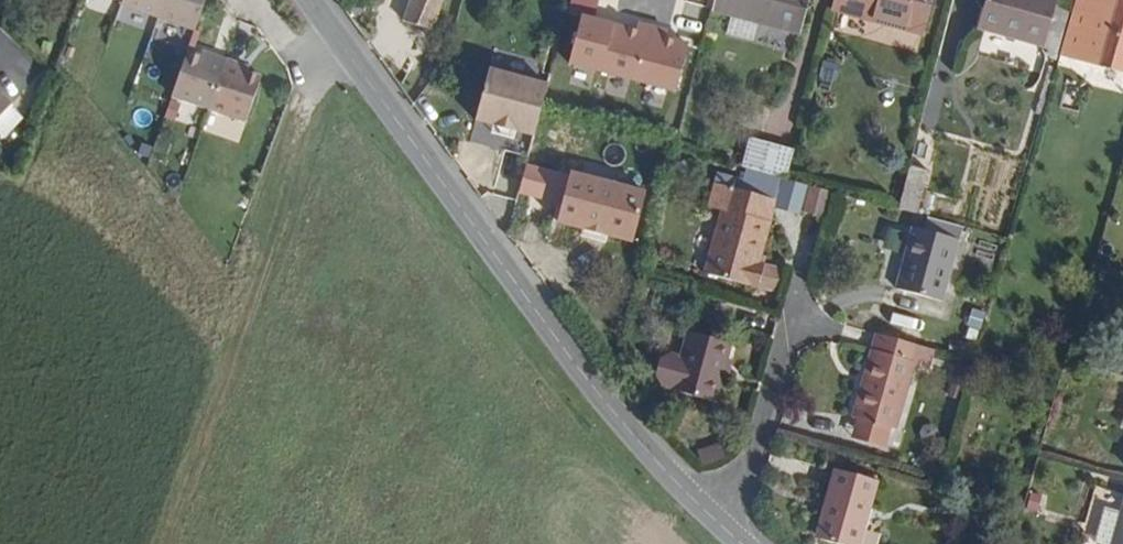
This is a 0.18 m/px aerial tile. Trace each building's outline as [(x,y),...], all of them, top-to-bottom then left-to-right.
[(200,32),(210,0),(124,0),(122,6),(200,32)] [(437,41),(446,4),(429,0),(416,0),(407,33),(437,41)] [(610,37),(621,0),(583,0),(575,27),(610,37)] [(805,48),(817,0),(721,0),(714,27),(735,32),(763,39),(805,48)] [(932,59),(945,3),(931,0),(846,0),(837,37),(932,59)] [(997,29),(1064,45),(1075,0),(1004,0),(997,29)] [(1122,70),(1122,0),(1075,0),(1064,45),(1061,55),(1122,70)] [(731,49),(760,56),(763,39),(735,32),(731,49)] [(214,112),(233,62),(193,47),(174,97),(214,112)] [(214,112),(253,124),(269,76),(233,62),(214,112)] [(539,152),(549,110),(552,99),(496,84),(482,137),(500,142),(522,147),(539,152)] [(14,107),(0,94),(0,123),(14,107)] [(498,150),(520,156),(522,147),(500,142),(498,150)] [(735,177),(752,182),(759,154),(742,149),(735,177)] [(752,182),(798,192),(804,164),(759,154),(752,182)] [(604,244),(633,253),(648,204),(568,181),(554,230),(578,237),(604,244)] [(906,218),(926,223),(934,191),(914,186),(906,218)] [(772,275),(766,273),(785,210),(724,193),(716,217),(730,221),(712,281),(765,298),(772,275)] [(900,295),(949,310),(966,252),(918,237),(900,295)] [(890,428),(900,431),(923,352),(884,342),(861,419),(890,428)] [(678,405),(721,418),(738,361),(694,347),(688,370),(673,366),(664,397),(679,401),(678,405)] [(855,439),(883,448),(890,428),(861,419),(855,439)] [(882,491),(843,479),(824,543),(866,543),(882,491)] [(1109,479),(1103,498),(1094,528),(1090,543),(1122,543),(1122,483),(1109,479)] [(1077,523),(1094,528),(1103,498),(1086,493),(1077,523)]
